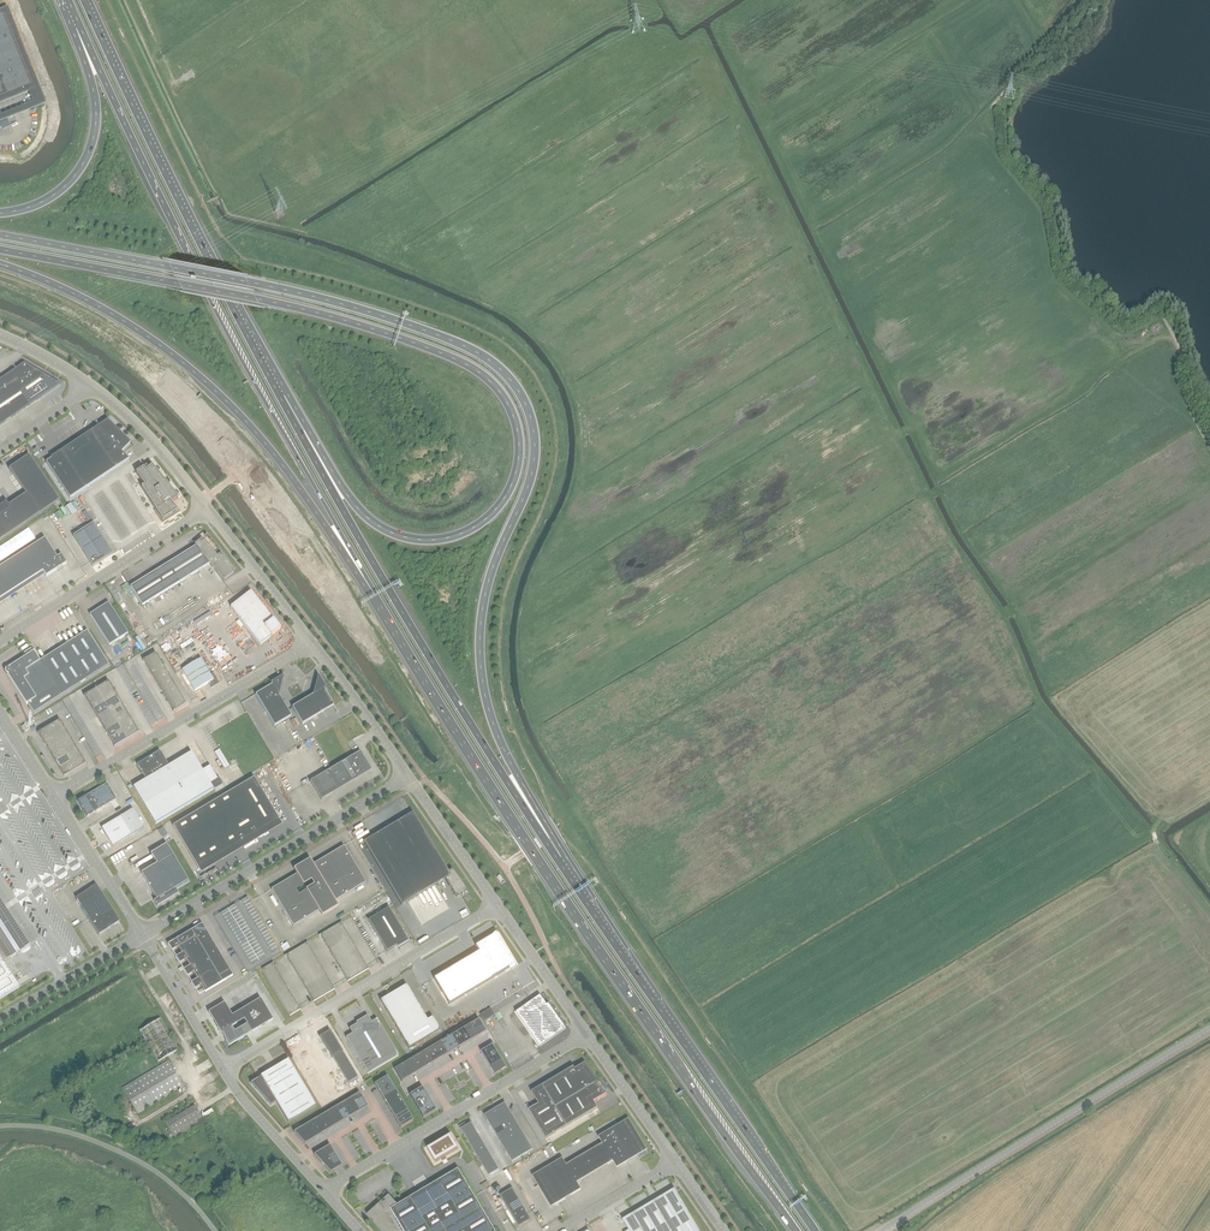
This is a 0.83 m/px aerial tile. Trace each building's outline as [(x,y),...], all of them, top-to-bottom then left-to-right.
[(13,94),(22,90),(13,69),(19,67),(2,23),(0,24),(0,99),(13,94)] [(52,391),(60,385),(59,384),(26,365),(24,364),(12,372),(13,372),(3,379),(3,378),(0,380),(0,426),(52,391)] [(97,428),(122,452),(131,444),(131,445),(132,444),(121,433),(120,434),(117,431),(118,430),(107,420),(96,428),(97,428)] [(46,462),(70,498),(129,459),(122,452),(97,428),(84,437),(83,436),(68,447),(68,448),(46,462)] [(59,501),(29,456),(9,469),(26,494),(9,506),(6,502),(0,507),(0,541),(59,501)] [(173,506),(171,503),(172,502),(172,503),(178,498),(152,466),(146,471),(145,471),(144,469),(143,469),(136,473),(144,486),(142,488),(142,487),(141,488),(155,510),(154,510),(155,511),(155,510),(160,517),(170,511),(171,513),(174,511),(173,509),(175,508),(173,506)] [(82,513),(89,524),(93,522),(86,511),(82,513)] [(73,536),(92,567),(113,553),(94,523),(73,536)] [(46,577),(66,564),(61,555),(57,558),(45,539),(0,567),(0,599),(43,572),(46,577)] [(235,571),(221,553),(220,553),(221,555),(218,557),(217,557),(216,555),(215,554),(214,552),(213,551),(212,549),(210,548),(209,546),(207,545),(204,542),(203,541),(200,539),(201,540),(194,545),(196,546),(167,564),(130,587),(142,606),(209,564),(223,581),(235,571)] [(271,636),(280,629),(251,591),(230,607),(260,645),(270,637),(271,636)] [(89,615),(109,645),(128,634),(108,603),(89,615)] [(5,670),(5,671),(5,672),(5,673),(6,674),(7,674),(8,675),(7,675),(26,705),(27,704),(33,714),(109,665),(87,631),(40,661),(34,651),(9,667),(9,668),(8,668),(7,668),(6,668),(6,669),(5,669),(5,670)] [(142,651),(148,648),(142,638),(140,640),(141,641),(137,643),(142,651)] [(147,667),(159,660),(156,654),(156,653),(143,661),(144,662),(144,661),(146,665),(147,667)] [(201,659),(182,670),(194,691),(208,683),(211,688),(219,683),(213,672),(210,674),(201,659)] [(151,674),(163,667),(159,660),(147,667),(148,669),(150,672),(151,674)] [(155,681),(168,674),(163,667),(151,674),(152,676),(153,676),(155,679),(154,680),(155,681)] [(160,689),(172,681),(168,674),(155,681),(157,683),(159,687),(160,689)] [(272,685),(249,698),(249,699),(250,699),(255,695),(274,726),(291,716),(279,695),(284,675),(271,683),(272,685)] [(313,695),(292,707),(302,725),(333,706),(337,712),(336,712),(337,712),(324,689),(326,688),(318,675),(313,695)] [(108,681),(96,688),(100,696),(112,689),(108,682),(109,681),(108,681)] [(164,696),(176,689),(172,681),(160,689),(161,691),(161,690),(163,694),(164,696)] [(96,688),(84,696),(88,703),(100,696),(96,688)] [(112,689),(100,696),(105,703),(117,696),(112,689)] [(169,704),(181,697),(176,689),(164,696),(165,698),(166,698),(168,701),(167,701),(169,704)] [(88,703),(93,710),(105,703),(100,696),(88,703)] [(117,696),(105,703),(109,710),(121,703),(117,696)] [(186,704),(181,697),(169,704),(171,707),(173,710),(173,711),(173,712),(186,704)] [(97,718),(109,710),(105,703),(93,710),(97,718)] [(121,703),(109,710),(113,718),(125,711),(121,703)] [(97,718),(101,725),(113,718),(109,710),(97,718)] [(125,711),(113,718),(118,725),(130,718),(125,711)] [(106,732),(118,725),(113,718),(101,725),(106,732)] [(130,718),(118,725),(122,732),(134,725),(130,718)] [(49,727),(52,733),(63,727),(62,725),(60,721),(60,720),(49,727)] [(106,732),(110,739),(122,732),(118,725),(106,732)] [(134,725),(122,732),(126,740),(139,732),(138,732),(134,725)] [(53,734),(52,733),(49,727),(37,733),(38,734),(38,733),(38,734),(39,734),(41,737),(40,738),(42,741),(53,734)] [(52,733),(53,734),(57,740),(67,734),(66,732),(64,729),(64,728),(63,727),(52,733)] [(114,747),(126,740),(122,732),(110,739),(114,746),(114,747)] [(58,742),(57,740),(53,734),(42,741),(44,743),(46,747),(47,749),(58,742)] [(57,740),(58,742),(61,747),(72,741),(71,739),(70,739),(68,736),(69,736),(67,734),(57,740)] [(62,750),(65,755),(76,748),(75,746),(75,747),(72,743),(73,743),(72,741),(61,747),(62,750)] [(62,750),(61,747),(58,742),(47,749),(48,751),(49,750),(51,754),(50,754),(51,756),(62,750)] [(67,757),(70,763),(81,757),(79,754),(77,750),(76,748),(65,755),(67,757)] [(55,761),(56,763),(67,757),(65,755),(62,750),(51,756),(53,758),(55,761)] [(146,780),(133,787),(155,824),(213,790),(214,789),(215,790),(223,785),(219,778),(218,779),(212,769),(213,772),(205,776),(191,753),(168,766),(167,765),(160,752),(152,756),(152,757),(138,765),(142,772),(141,772),(146,780)] [(322,800),(321,798),(369,770),(365,764),(362,765),(360,762),(364,760),(364,759),(360,752),(310,782),(321,801),(322,800)] [(59,769),(60,770),(71,764),(70,763),(67,757),(56,763),(57,765),(59,768),(59,769)] [(71,764),(75,771),(86,764),(85,764),(85,763),(84,763),(82,760),(83,760),(81,757),(70,763),(71,764)] [(67,775),(75,771),(71,764),(60,770),(61,772),(62,773),(67,775)] [(275,815),(278,820),(279,820),(254,778),(173,826),(198,868),(241,842),(242,845),(261,834),(257,826),(275,815)] [(95,812),(116,799),(107,783),(86,796),(77,801),(81,808),(82,807),(83,809),(82,810),(86,817),(95,812)] [(118,843),(118,844),(143,828),(132,809),(101,828),(105,834),(106,834),(109,839),(108,839),(109,841),(113,847),(116,845),(116,844),(118,843)] [(413,813),(363,842),(400,904),(401,905),(445,879),(456,898),(461,895),(467,891),(452,869),(448,872),(413,813)] [(175,889),(188,881),(166,844),(150,854),(157,864),(141,873),(156,899),(154,901),(154,900),(154,901),(157,906),(178,894),(175,889)] [(293,926),(318,911),(322,916),(338,906),(335,901),(365,883),(344,846),(313,864),(310,859),(293,869),(297,874),(271,890),(293,926)] [(120,922),(96,885),(76,898),(99,935),(100,933),(118,922),(120,922)] [(39,888),(33,892),(36,897),(43,893),(39,888)] [(7,960),(30,945),(0,900),(0,949),(7,960)] [(389,908),(368,920),(386,951),(397,945),(398,947),(407,942),(408,941),(389,908)] [(368,969),(341,923),(342,922),(338,924),(330,929),(358,975),(366,971),(368,969)] [(202,924),(192,930),(196,938),(207,932),(202,924)] [(319,936),(320,935),(347,981),(350,980),(358,975),(330,929),(322,933),(319,935),(319,936)] [(168,944),(172,951),(178,947),(182,953),(182,954),(199,943),(196,938),(192,930),(168,944)] [(211,939),(207,932),(196,938),(199,943),(201,946),(211,939)] [(479,952),(434,979),(449,1004),(516,965),(497,933),(476,946),(479,952)] [(205,953),(216,947),(211,939),(201,946),(205,953)] [(334,989),(307,943),(308,942),(296,949),(324,996),(334,989)] [(201,946),(199,943),(182,954),(182,953),(175,957),(179,964),(186,960),(189,966),(207,956),(205,953),(201,946)] [(220,955),(216,947),(205,953),(207,956),(210,961),(220,955)] [(313,1001),(313,1002),(324,996),(296,949),(285,956),(286,955),(313,1001)] [(213,966),(223,960),(220,955),(210,961),(213,966)] [(215,969),(213,966),(210,961),(207,956),(189,966),(183,970),(187,976),(193,973),(197,979),(215,969)] [(19,987),(10,973),(0,957),(0,998),(19,987)] [(226,965),(223,960),(213,966),(215,969),(216,971),(226,965)] [(290,1016),(300,1010),(300,1009),(300,1010),(299,1009),(272,963),(273,963),(262,969),(262,970),(262,969),(290,1016),(289,1016),(290,1016)] [(219,976),(229,970),(226,965),(216,971),(219,976)] [(216,971),(215,969),(197,979),(191,983),(195,989),(201,986),(205,992),(222,982),(219,976),(216,971)] [(233,976),(229,970),(219,976),(222,982),(233,976)] [(393,1022),(396,1026),(403,1039),(404,1039),(406,1043),(409,1048),(440,1030),(432,1017),(432,1018),(427,1020),(422,1011),(421,1011),(419,1007),(406,985),(403,987),(399,990),(399,989),(387,996),(388,996),(384,999),(383,999),(380,1000),(393,1022)] [(531,1001),(514,1012),(539,1047),(540,1047),(540,1048),(541,1047),(566,1030),(549,1005),(548,1005),(543,999),(542,999),(540,996),(532,1002),(531,1001)] [(239,1011),(252,1032),(257,1029),(257,1028),(262,1025),(262,1026),(265,1025),(264,1024),(267,1022),(267,1023),(273,1020),(260,999),(239,1011)] [(224,1003),(208,1012),(211,1018),(212,1017),(215,1022),(214,1023),(221,1033),(237,1024),(224,1003)] [(487,1010),(480,1014),(484,1021),(491,1017),(487,1010)] [(346,1037),(361,1063),(362,1063),(365,1068),(364,1068),(367,1074),(398,1055),(377,1019),(375,1020),(376,1020),(372,1022),(371,1022),(370,1023),(367,1017),(359,1022),(357,1023),(358,1023),(349,1029),(352,1034),(351,1034),(351,1035),(347,1037),(346,1037)] [(172,1053),(178,1050),(160,1019),(139,1031),(158,1062),(168,1056),(172,1053)] [(478,1036),(486,1032),(478,1019),(471,1024),(478,1036)] [(471,1024),(463,1028),(470,1041),(478,1036),(471,1024)] [(470,1041),(463,1028),(455,1033),(463,1045),(470,1041)] [(330,1030),(319,1037),(332,1058),(342,1051),(330,1030)] [(455,1033),(448,1037),(455,1050),(463,1045),(455,1033)] [(455,1050),(448,1037),(440,1042),(448,1054),(455,1050)] [(440,1042),(433,1046),(440,1059),(448,1054),(440,1042)] [(293,1046),(304,1069),(310,1066),(299,1043),(293,1046)] [(485,1060),(498,1052),(493,1044),(481,1052),(485,1060)] [(440,1059),(433,1046),(425,1051),(432,1063),(440,1059)] [(425,1051),(417,1055),(425,1068),(432,1063),(425,1051)] [(490,1067),(503,1060),(498,1052),(485,1060),(490,1067)] [(425,1068),(417,1055),(410,1060),(417,1072),(425,1068)] [(276,1102),(288,1123),(316,1106),(294,1069),(294,1068),(294,1069),(288,1059),(277,1066),(272,1070),(271,1069),(260,1076),(261,1077),(251,1083),(270,1106),(276,1102)] [(410,1060),(402,1064),(410,1077),(417,1072),(410,1060)] [(495,1075),(507,1068),(503,1060),(490,1067),(495,1075)] [(122,1088),(134,1109),(138,1115),(184,1087),(168,1061),(122,1088)] [(410,1077),(402,1064),(395,1069),(402,1082),(410,1077)] [(587,1114),(598,1108),(597,1107),(594,1103),(595,1103),(593,1101),(599,1097),(599,1098),(601,1097),(601,1096),(605,1094),(603,1091),(604,1090),(600,1085),(600,1086),(590,1072),(591,1071),(587,1066),(587,1067),(584,1064),(580,1067),(579,1066),(578,1067),(578,1068),(575,1070),(573,1068),(569,1070),(568,1070),(566,1071),(567,1072),(556,1078),(556,1077),(554,1078),(555,1079),(551,1082),(550,1081),(549,1081),(549,1082),(539,1088),(538,1088),(537,1089),(532,1092),(534,1095),(533,1096),(536,1101),(537,1100),(539,1104),(556,1133),(587,1114)] [(387,1076),(375,1084),(374,1084),(379,1091),(391,1084),(387,1076)] [(379,1091),(383,1098),(396,1091),(391,1084),(379,1091)] [(414,1102),(426,1095),(422,1087),(409,1094),(414,1102)] [(383,1098),(384,1099),(386,1103),(387,1106),(400,1098),(396,1091),(383,1098)] [(359,1093),(352,1097),(360,1111),(367,1106),(359,1093)] [(419,1110),(431,1103),(426,1095),(414,1102),(419,1110)] [(353,1115),(360,1111),(352,1097),(345,1102),(353,1115)] [(387,1106),(392,1113),(404,1105),(400,1098),(387,1106)] [(345,1102),(337,1106),(345,1120),(353,1115),(345,1102)] [(423,1118),(436,1110),(431,1103),(419,1110),(423,1118)] [(495,1109),(498,1115),(508,1108),(505,1104),(506,1104),(505,1103),(495,1109)] [(535,1121),(546,1139),(556,1133),(539,1104),(538,1105),(534,1108),(533,1107),(532,1108),(529,1110),(528,1110),(535,1121)] [(392,1113),(392,1114),(393,1114),(395,1117),(394,1117),(400,1128),(413,1120),(413,1119),(404,1105),(392,1113)] [(175,1139),(204,1121),(195,1106),(166,1123),(175,1139)] [(338,1124),(345,1120),(337,1106),(330,1110),(338,1124)] [(508,1108),(498,1115),(501,1120),(511,1113),(510,1112),(508,1109),(508,1108)] [(487,1121),(498,1115),(495,1109),(484,1115),(485,1117),(487,1120),(487,1121)] [(330,1110),(323,1115),(331,1128),(338,1124),(330,1110)] [(501,1120),(504,1125),(514,1119),(514,1118),(514,1119),(512,1115),(511,1113),(501,1120)] [(324,1133),(331,1128),(323,1115),(316,1119),(324,1133)] [(490,1126),(501,1120),(498,1115),(487,1121),(488,1121),(490,1124),(490,1125),(490,1126)] [(316,1119),(308,1123),(317,1137),(324,1133),(316,1119)] [(514,1119),(504,1125),(507,1130),(517,1124),(517,1122),(516,1123),(514,1119)] [(501,1120),(490,1126),(491,1127),(494,1131),(493,1131),(504,1125),(501,1120)] [(331,1134),(351,1125),(349,1121),(329,1130),(331,1134)] [(565,1199),(570,1196),(581,1190),(577,1183),(608,1164),(608,1165),(613,1162),(614,1163),(617,1168),(633,1159),(632,1158),(637,1156),(643,1153),(624,1122),(619,1125),(614,1128),(607,1132),(605,1133),(598,1137),(602,1144),(592,1150),(572,1162),(571,1162),(566,1165),(562,1158),(553,1164),(554,1164),(552,1164),(552,1165),(547,1168),(536,1174),(555,1205),(560,1202),(566,1199),(565,1199)] [(294,1132),(304,1144),(317,1137),(308,1123),(302,1127),(294,1132)] [(461,1129),(464,1135),(474,1128),(472,1125),(472,1124),(471,1123),(461,1129)] [(517,1124),(507,1130),(510,1135),(520,1129),(518,1125),(517,1124)] [(496,1135),(496,1136),(507,1130),(504,1125),(493,1131),(494,1131),(496,1135)] [(464,1135),(467,1140),(477,1134),(477,1132),(476,1132),(474,1129),(474,1128),(464,1135)] [(510,1135),(513,1140),(523,1134),(523,1133),(522,1133),(520,1129),(521,1129),(520,1129),(510,1135)] [(510,1135),(507,1130),(496,1136),(497,1137),(500,1141),(499,1141),(500,1141),(510,1135)] [(477,1134),(467,1140),(470,1145),(481,1139),(480,1138),(480,1139),(478,1135),(477,1134)] [(524,1135),(523,1134),(513,1140),(516,1145),(527,1139),(526,1139),(524,1135)] [(513,1140),(510,1135),(500,1141),(500,1142),(500,1141),(502,1145),(503,1146),(513,1140)] [(450,1136),(429,1148),(437,1160),(442,1157),(443,1159),(447,1157),(446,1155),(457,1148),(450,1136)] [(481,1139),(470,1145),(473,1150),(484,1144),(483,1143),(480,1139),(481,1139)] [(516,1145),(519,1151),(530,1144),(529,1143),(526,1140),(527,1139),(516,1145)] [(516,1145),(513,1140),(503,1146),(503,1148),(504,1148),(506,1151),(506,1152),(516,1145)] [(484,1145),(484,1144),(473,1150),(476,1155),(487,1149),(486,1149),(484,1145)] [(530,1146),(530,1144),(519,1151),(522,1156),(533,1150),(533,1149),(532,1149),(530,1146)] [(314,1155),(319,1161),(334,1152),(330,1145),(314,1155)] [(519,1151),(516,1145),(506,1152),(508,1155),(508,1156),(509,1157),(519,1151)] [(487,1149),(476,1155),(479,1160),(490,1154),(489,1153),(486,1149),(487,1149)] [(522,1156),(519,1151),(509,1157),(509,1158),(510,1158),(512,1162),(522,1156)] [(319,1161),(330,1173),(342,1166),(334,1152),(319,1161)] [(490,1154),(479,1160),(482,1166),(493,1159),(492,1159),(490,1156),(490,1155),(490,1154)] [(493,1160),(493,1159),(482,1166),(485,1171),(496,1165),(495,1163),(493,1160)] [(496,1165),(485,1171),(488,1176),(499,1170),(499,1169),(499,1170),(496,1166),(497,1166),(496,1165)] [(423,1217),(411,1198),(398,1205),(391,1198),(389,1195),(385,1199),(386,1202),(383,1203),(382,1202),(379,1205),(367,1215),(382,1230),(495,1230),(459,1172),(458,1169),(438,1181),(438,1182),(450,1201),(423,1217)] [(487,1182),(480,1185),(483,1190),(489,1187),(487,1182)] [(518,1227),(531,1220),(512,1189),(508,1191),(504,1194),(500,1196),(518,1227)] [(658,1199),(654,1202),(654,1201),(643,1208),(639,1211),(633,1214),(639,1224),(629,1230),(699,1230),(692,1219),(677,1193),(676,1192),(671,1191),(658,1199)]
